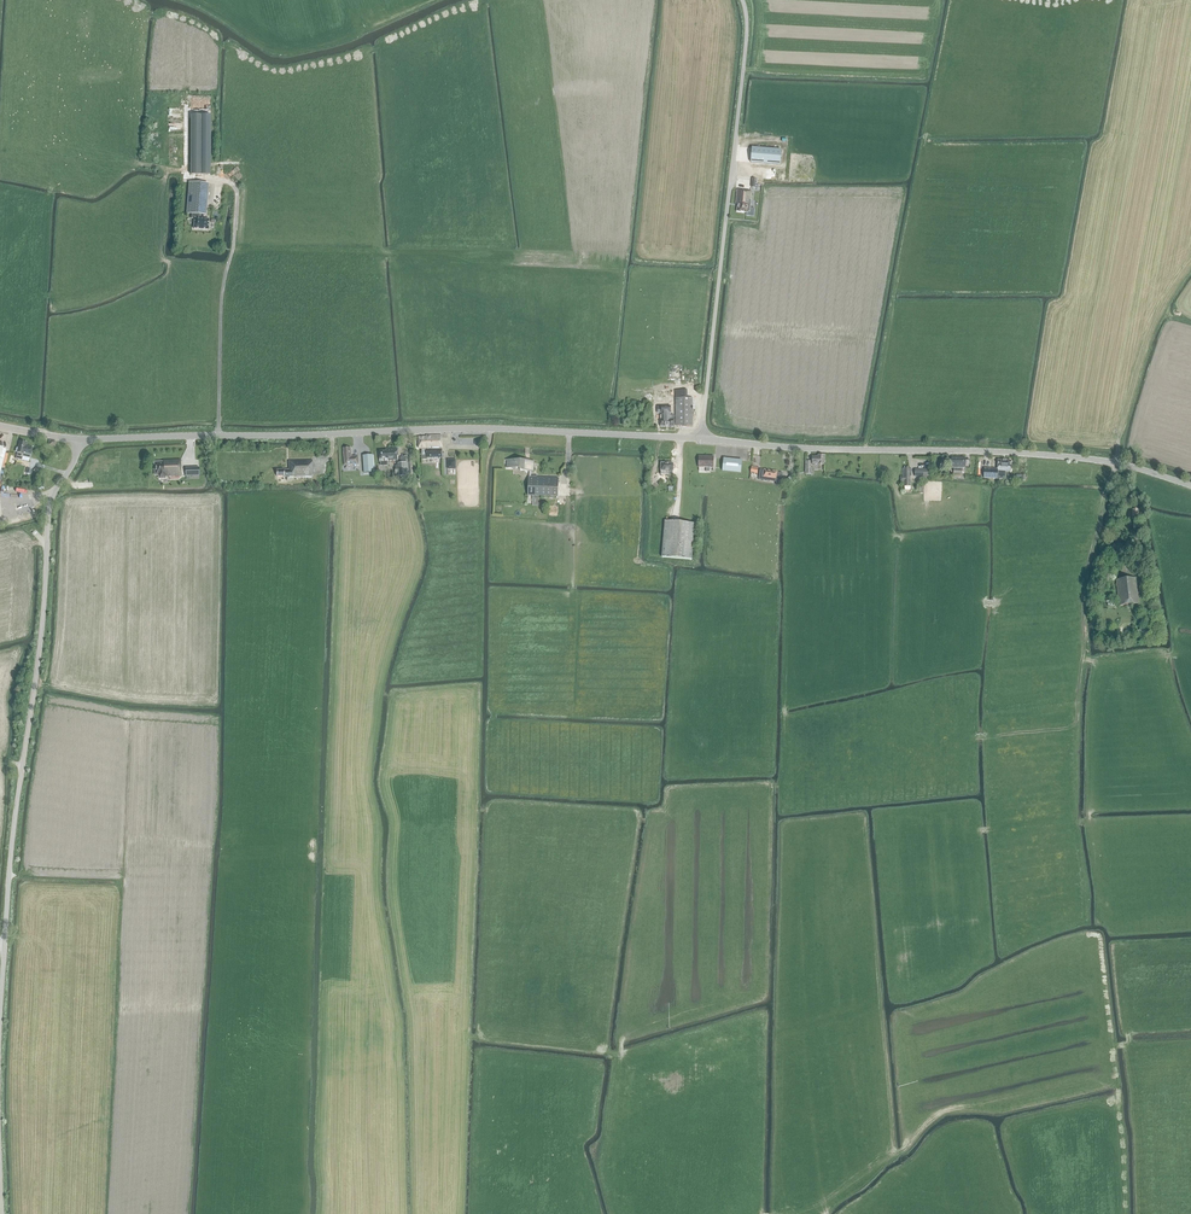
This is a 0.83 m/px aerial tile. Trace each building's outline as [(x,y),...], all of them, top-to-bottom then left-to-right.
[(191,116),(191,174),(210,175),(210,116),(191,116)] [(781,150),(752,148),(751,163),(780,165),(781,150)] [(190,183),(187,213),(191,214),(191,218),(194,219),(193,229),(208,230),(209,220),(203,219),(203,215),(205,215),(208,184),(190,183)] [(736,204),(738,204),(737,212),(748,213),(748,212),(753,212),(754,209),(750,209),(752,192),(737,191),(736,204)] [(687,390),(675,390),(675,399),(676,426),(693,426),(692,398),(687,398),(687,390)] [(674,427),(674,416),(670,416),(670,413),(670,406),(661,406),(661,407),(657,407),(657,413),(658,413),(661,413),(661,416),(660,416),(660,427),(674,427)] [(422,449),(422,456),(427,456),(427,458),(442,458),(442,449),(441,435),(426,436),(426,437),(419,438),(419,449),(422,449)] [(25,447),(26,443),(20,441),(18,448),(16,449),(16,452),(17,452),(16,459),(22,460),(23,456),(30,458),(32,449),(25,447)] [(351,448),(343,448),(344,458),(344,465),(354,465),(354,466),(359,466),(358,456),(351,457),(351,448)] [(397,460),(397,449),(384,449),(385,451),(379,451),(379,456),(380,462),(380,466),(387,465),(387,462),(387,461),(397,460)] [(373,455),(363,456),(364,473),(374,473),(373,455)] [(817,465),(824,465),(825,456),(818,455),(818,457),(812,457),(812,464),(817,464),(817,465)] [(698,467),(706,468),(706,472),(710,472),(710,468),(713,468),(713,457),(699,456),(698,467)] [(742,461),(724,459),(722,471),(741,473),(742,461)] [(181,476),(180,460),(163,461),(163,462),(155,463),(155,475),(158,475),(159,478),(165,478),(165,476),(181,476)] [(312,478),(312,460),(288,461),(289,470),(284,470),(276,470),(277,476),(284,476),(286,476),(286,480),(294,480),(294,478),(312,478)] [(525,471),(525,464),(525,461),(507,460),(507,468),(520,469),(520,471),(525,471)] [(984,478),(1002,479),(1002,471),(1010,472),(1011,461),(998,460),(997,469),(984,469),(984,478)] [(525,471),(533,471),(534,461),(529,461),(529,464),(525,464),(525,471)] [(805,461),(805,472),(806,473),(805,476),(811,476),(811,474),(813,474),(813,468),(811,468),(811,461),(805,461)] [(673,464),(661,463),(661,475),(669,475),(669,474),(673,474),(673,464)] [(396,474),(396,477),(408,476),(408,464),(401,464),(398,464),(398,474),(396,474)] [(910,486),(910,477),(911,477),(911,469),(908,469),(908,467),(904,467),(904,469),(902,469),(903,478),(901,478),(900,479),(900,481),(902,482),(904,482),(904,486),(910,486)] [(759,479),(776,482),(776,480),(780,481),(781,473),(777,472),(764,470),(760,470),(759,479)] [(653,485),(658,486),(658,482),(659,482),(659,473),(650,473),(650,478),(652,478),(652,482),(653,482),(653,485)] [(528,496),(558,497),(559,479),(529,477),(528,496)] [(15,497),(23,496),(22,493),(16,494),(15,491),(23,491),(23,488),(14,488),(15,497)] [(662,557),(692,560),(695,524),(665,521),(662,557)] [(1116,580),(1119,606),(1137,604),(1135,578),(1116,580)]
